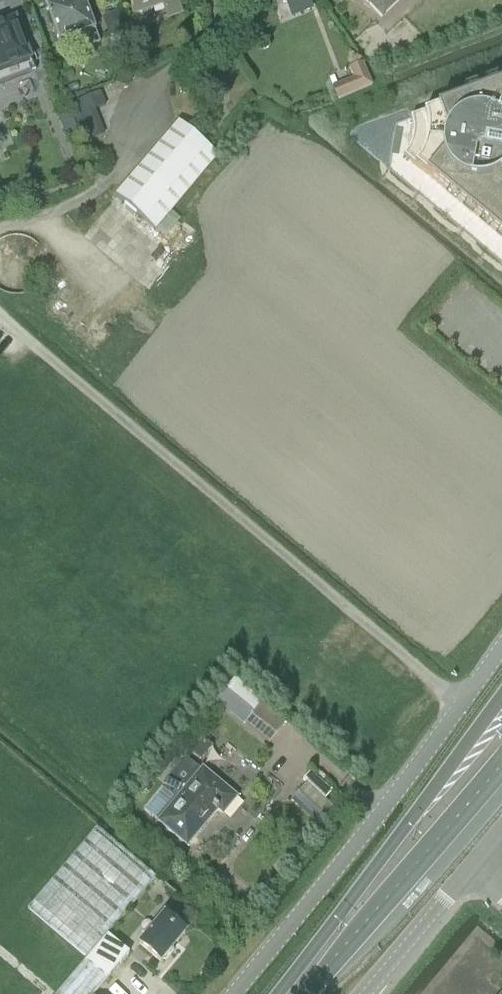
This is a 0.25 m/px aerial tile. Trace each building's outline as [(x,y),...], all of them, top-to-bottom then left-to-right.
[(100,43),(95,30),(96,30),(85,0),(63,0),(46,6),(59,44),(79,36),(84,49),(100,43)] [(183,13),(178,0),(132,0),(137,14),(163,5),(168,18),(183,13)] [(396,0),(368,0),(381,15),(396,0)] [(115,11),(102,16),(109,36),(122,32),(115,11)] [(35,71),(20,31),(19,32),(13,18),(0,23),(0,84),(35,71)] [(362,64),(347,70),(351,79),(333,86),(338,100),(371,86),(362,64)] [(388,168),(501,264),(501,83),(499,84),(500,85),(396,122),(388,168)] [(105,135),(95,110),(104,106),(99,93),(69,105),(84,143),(105,135)] [(178,122),(143,163),(115,197),(155,230),(218,155),(178,122)] [(217,701),(244,723),(259,705),(233,683),(217,701)] [(222,813),(238,795),(203,766),(159,819),(186,842),(215,807),(222,813)] [(310,772),(303,779),(325,800),(332,793),(310,772)] [(306,783),(297,792),(320,812),(328,803),(325,800),(306,783)] [(156,879),(94,826),(26,907),(88,959),(107,936),(156,879)] [(165,912),(140,942),(161,960),(186,930),(165,912)] [(59,993),(96,993),(129,954),(107,936),(88,959),(59,993)]
